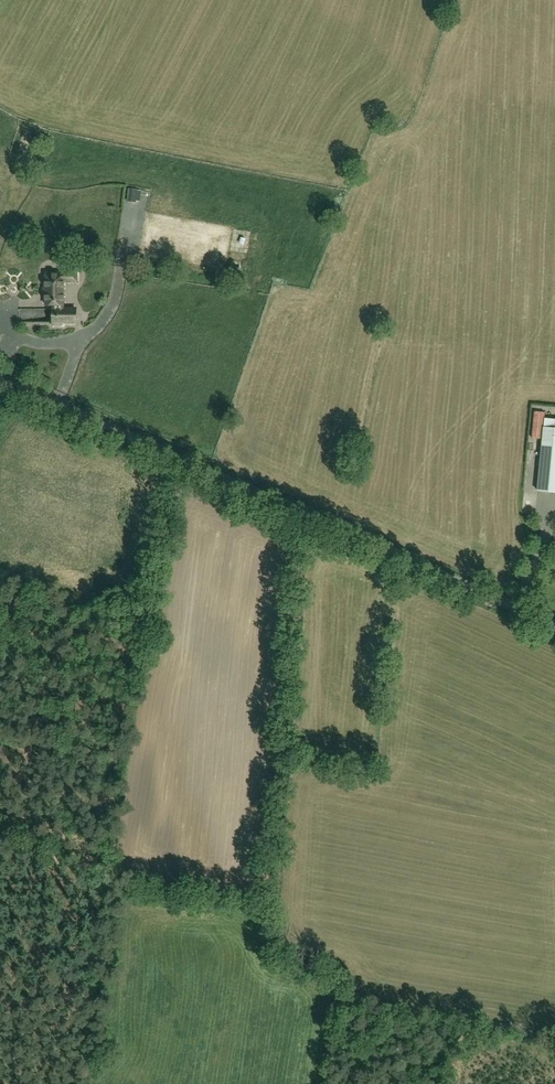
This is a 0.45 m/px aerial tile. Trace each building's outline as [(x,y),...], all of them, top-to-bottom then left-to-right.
[(127,201),(136,202),(136,201),(140,201),(141,191),(138,191),(138,189),(129,188),(129,189),(128,189),(127,195),(128,195),(127,201)] [(44,271),(44,306),(52,306),(53,324),(62,326),(63,323),(77,323),(76,309),(65,308),(65,283),(78,283),(78,272),(44,271)] [(68,377),(76,382),(81,372),(72,368),(68,377)] [(66,396),(74,398),(77,387),(69,385),(66,396)] [(538,491),(554,492),(554,428),(545,427),(544,427),(538,491)]
